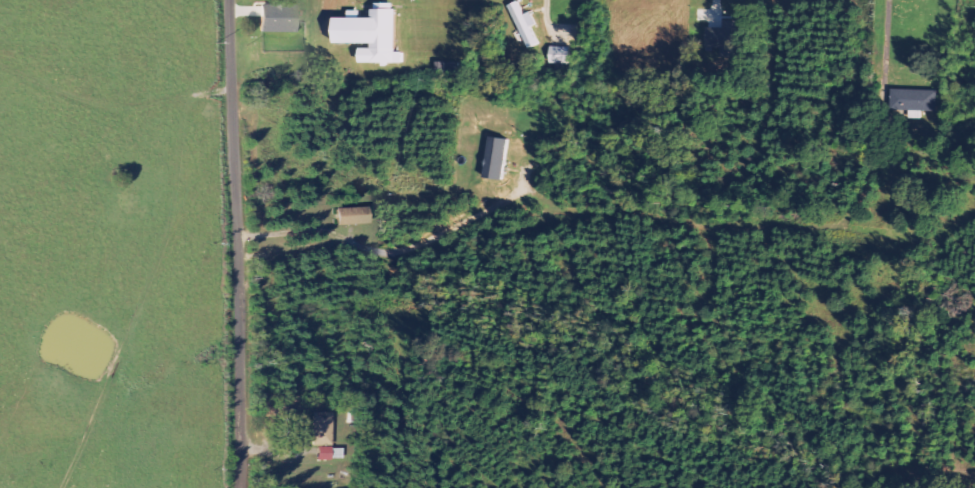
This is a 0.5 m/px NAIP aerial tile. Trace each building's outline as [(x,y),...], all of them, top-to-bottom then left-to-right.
[(538,25),(533,12),(526,15),(520,2),(512,5),(531,49),(541,44),(534,27),(538,25)] [(262,33),(298,32),(298,5),(288,6),(288,4),(261,4),(262,33)] [(338,43),(374,43),(374,48),(363,48),(363,63),(406,64),(406,53),(399,53),(399,4),(376,4),(376,18),(362,18),(362,11),(351,11),(351,18),(338,18),(338,43)] [(723,28),(709,28),(709,48),(725,47),(725,54),(744,53),(743,20),(723,21),(723,28)] [(574,47),(553,47),(553,64),(573,64),(574,47)] [(939,113),(939,91),(894,90),(894,112),(939,113)] [(512,140),(492,137),(486,177),(506,180),(512,140)] [(338,210),(338,226),(370,225),(370,208),(338,210)] [(334,413),(314,413),(314,446),(334,447),(334,413)] [(319,460),(344,460),(344,448),(319,448),(319,460)]
